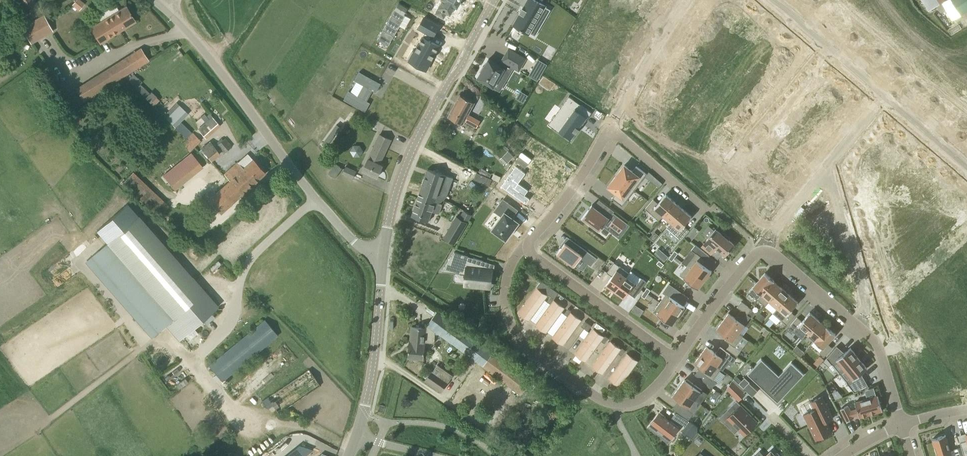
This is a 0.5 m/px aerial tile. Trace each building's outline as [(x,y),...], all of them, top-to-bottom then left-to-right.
[(42,11),(35,0),(13,0),(26,21),(42,11)] [(72,4),(79,10),(85,4),(81,0),(76,0),(72,4)] [(433,11),(441,16),(445,11),(448,13),(453,4),(456,6),(459,0),(439,0),(436,5),(433,11)] [(545,6),(545,5),(536,0),(528,0),(513,24),(529,33),(545,6)] [(942,2),(945,0),(921,0),(928,11),(942,2)] [(942,2),(952,19),(966,10),(966,0),(945,0),(942,2)] [(135,21),(126,6),(91,28),(100,42),(135,21)] [(53,31),(44,15),(22,27),(31,44),(53,31)] [(412,50),(407,59),(410,60),(409,61),(416,64),(426,70),(440,45),(429,40),(432,35),(433,36),(434,35),(433,34),(438,26),(438,27),(439,26),(424,17),(418,27),(426,32),(423,36),(414,52),(412,50)] [(141,49),(86,84),(65,97),(72,109),(93,95),(148,60),(141,49)] [(480,70),(481,71),(477,78),(493,87),(499,78),(505,81),(513,68),(518,71),(526,59),(508,49),(501,61),(503,62),(500,66),(488,59),(484,66),(483,65),(480,70)] [(532,69),(528,75),(537,81),(541,74),(532,69)] [(349,90),(344,99),(365,111),(370,102),(366,100),(372,90),(376,92),(381,83),(359,71),(355,80),(364,85),(358,96),(349,90)] [(133,74),(128,80),(154,106),(160,100),(133,74)] [(541,90),(537,97),(543,101),(547,93),(550,95),(553,89),(543,83),(540,89),(541,90)] [(460,94),(448,116),(462,124),(464,120),(477,127),(480,121),(468,114),(474,102),(460,94)] [(591,113),(592,112),(567,98),(560,112),(567,99),(571,101),(554,131),(562,135),(563,133),(570,137),(569,140),(574,143),(582,130),(580,129),(589,112),(591,113)] [(193,134),(180,121),(188,113),(176,102),(164,116),(188,139),(182,144),(189,152),(201,141),(194,133),(193,134)] [(220,125),(213,117),(198,130),(205,138),(220,125)] [(383,165),(379,163),(382,156),(383,156),(391,139),(380,134),(369,158),(368,158),(363,170),(377,177),(383,165)] [(219,143),(217,144),(224,153),(232,146),(225,138),(222,140),(219,143)] [(506,164),(514,156),(508,151),(500,158),(506,164)] [(230,180),(242,194),(265,172),(253,159),(241,170),(235,164),(224,174),(230,180)] [(182,161),(163,177),(172,187),(177,183),(186,176),(191,172),(182,161)] [(335,162),(328,173),(335,178),(342,167),(335,162)] [(615,173),(614,174),(633,188),(645,172),(635,164),(631,170),(623,164),(620,167),(618,166),(614,172),(615,173)] [(516,166),(501,186),(526,203),(530,198),(525,195),(528,191),(518,183),(526,173),(516,166)] [(356,171),(347,167),(344,174),(353,178),(356,171)] [(428,169),(418,198),(426,201),(428,197),(430,198),(433,192),(437,194),(437,193),(445,196),(447,188),(440,186),(444,175),(428,169)] [(124,181),(143,199),(152,190),(133,172),(124,181)] [(621,205),(633,188),(614,174),(606,185),(614,191),(610,197),(621,205)] [(242,194),(230,180),(209,199),(221,213),(242,194)] [(439,213),(445,196),(437,193),(437,194),(433,192),(430,198),(428,197),(426,201),(418,198),(412,216),(428,221),(432,211),(439,213)] [(653,199),(645,208),(659,220),(663,215),(675,202),(666,194),(658,203),(653,199)] [(516,211),(502,200),(494,210),(501,216),(491,229),(505,239),(519,222),(512,217),(516,211)] [(675,202),(663,215),(671,222),(682,208),(675,202)] [(609,218),(593,206),(590,211),(588,209),(580,220),(581,220),(583,217),(591,223),(590,225),(598,231),(597,233),(598,233),(601,229),(600,229),(603,226),(611,232),(616,224),(625,231),(630,225),(613,213),(609,218),(609,217),(609,218)] [(691,216),(682,208),(671,222),(666,227),(680,239),(688,229),(684,225),(691,216)] [(218,307),(138,215),(87,260),(133,312),(131,314),(152,337),(166,324),(180,340),(218,307)] [(454,244),(467,223),(456,216),(444,237),(454,244)] [(716,247),(725,255),(734,244),(729,240),(730,238),(723,232),(722,234),(715,229),(707,239),(707,240),(702,246),(711,253),(716,247)] [(654,231),(649,237),(654,241),(659,235),(654,231)] [(696,236),(690,232),(686,236),(691,241),(696,236)] [(596,258),(575,242),(571,247),(565,242),(561,247),(556,253),(574,266),(580,258),(591,265),(596,258)] [(957,251),(966,262),(966,253),(961,247),(957,251)] [(468,257),(468,256),(454,252),(444,268),(466,271),(466,274),(464,285),(484,287),(485,282),(491,283),(492,273),(492,270),(486,269),(487,261),(473,257),(473,258),(468,257)] [(663,252),(658,257),(664,262),(669,257),(663,252)] [(692,258),(686,266),(705,279),(704,280),(706,281),(710,275),(709,274),(711,271),(712,271),(703,264),(706,260),(696,253),(692,258)] [(612,276),(606,284),(615,291),(628,272),(614,262),(607,272),(612,276)] [(704,280),(705,279),(686,266),(680,274),(679,274),(698,289),(698,288),(704,280)] [(628,272),(615,291),(624,298),(628,292),(635,297),(646,281),(641,278),(637,284),(626,276),(629,273),(628,272)] [(749,291),(758,299),(774,281),(765,273),(749,291)] [(558,293),(542,281),(538,286),(551,296),(554,298),(558,293)] [(765,306),(769,301),(781,287),(774,281),(758,299),(765,306)] [(769,301),(777,308),(789,294),(781,287),(769,301)] [(519,312),(529,320),(547,295),(537,288),(519,312)] [(660,302),(678,315),(684,307),(685,307),(685,306),(666,293),(666,294),(660,302)] [(789,294),(777,308),(773,312),(787,324),(795,315),(790,311),(798,302),(789,294)] [(536,325),(546,332),(564,307),(554,300),(536,325)] [(747,314),(751,309),(741,301),(737,307),(747,314)] [(672,324),(678,315),(660,302),(653,311),(672,325),(672,324)] [(435,331),(469,356),(521,394),(530,381),(474,339),(442,316),(443,316),(437,311),(427,325),(426,328),(412,326),(411,341),(410,341),(408,357),(423,358),(425,342),(434,343),(435,331)] [(798,326),(807,333),(819,320),(810,312),(802,321),(798,326)] [(563,344),(581,320),(571,313),(553,337),(563,344)] [(728,313),(722,321),(739,333),(744,324),(728,313)] [(794,331),(798,326),(802,321),(797,317),(789,326),(794,331)] [(766,323),(771,326),(774,322),(769,318),(766,323)] [(222,381),(278,335),(265,319),(209,365),(222,381)] [(826,326),(819,320),(807,333),(814,340),(826,326)] [(725,339),(730,343),(734,346),(735,346),(743,335),(739,333),(722,321),(717,329),(727,336),(725,339)] [(814,340),(823,348),(827,343),(835,334),(826,326),(814,340)] [(603,336),(593,329),(575,354),(585,361),(603,336)] [(592,366),(602,373),(620,348),(610,341),(592,366)] [(734,346),(730,343),(727,348),(737,356),(741,351),(735,346),(734,346)] [(832,347),(827,343),(823,348),(819,352),(824,357),(832,347)] [(797,345),(792,350),(800,357),(804,352),(797,345)] [(706,346),(701,354),(717,366),(723,358),(706,346)] [(837,346),(826,358),(839,373),(859,358),(851,348),(850,347),(844,352),(837,346)] [(619,385),(637,361),(627,354),(610,378),(619,385)] [(717,366),(701,354),(695,362),(705,370),(703,373),(713,380),(721,369),(717,366)] [(853,379),(867,368),(859,357),(844,369),(853,379)] [(437,364),(426,380),(441,391),(452,375),(437,364)] [(762,366),(759,364),(750,374),(773,396),(775,393),(779,396),(797,378),(788,369),(778,378),(764,364),(762,366)] [(273,405),(279,414),(320,386),(309,369),(263,401),(267,408),(273,405)] [(740,381),(739,383),(743,388),(749,382),(744,377),(741,380),(740,381)] [(679,386),(695,398),(702,389),(687,378),(686,380),(685,379),(679,386)] [(739,383),(734,378),(727,388),(739,400),(745,394),(743,392),(745,390),(743,388),(739,383)] [(695,398),(679,386),(673,395),(682,402),(676,411),(688,420),(693,413),(688,409),(695,398)] [(716,390),(711,395),(717,399),(721,394),(716,390)] [(855,402),(859,417),(882,410),(878,395),(855,402)] [(832,418),(833,418),(822,396),(810,402),(813,409),(804,414),(816,439),(832,431),(827,421),(828,420),(827,418),(831,416),(832,418)] [(736,401),(727,409),(731,414),(728,417),(745,434),(757,422),(736,401)] [(847,421),(854,418),(848,405),(840,409),(847,421)] [(650,425),(669,440),(679,427),(660,412),(650,425)] [(688,420),(676,412),(672,418),(686,427),(690,421),(688,420)] [(941,435),(927,439),(932,455),(956,455),(953,448),(945,451),(941,435)] [(303,443),(287,455),(304,455),(310,451),(309,451),(312,447),(305,442),(304,443),(303,443)]
